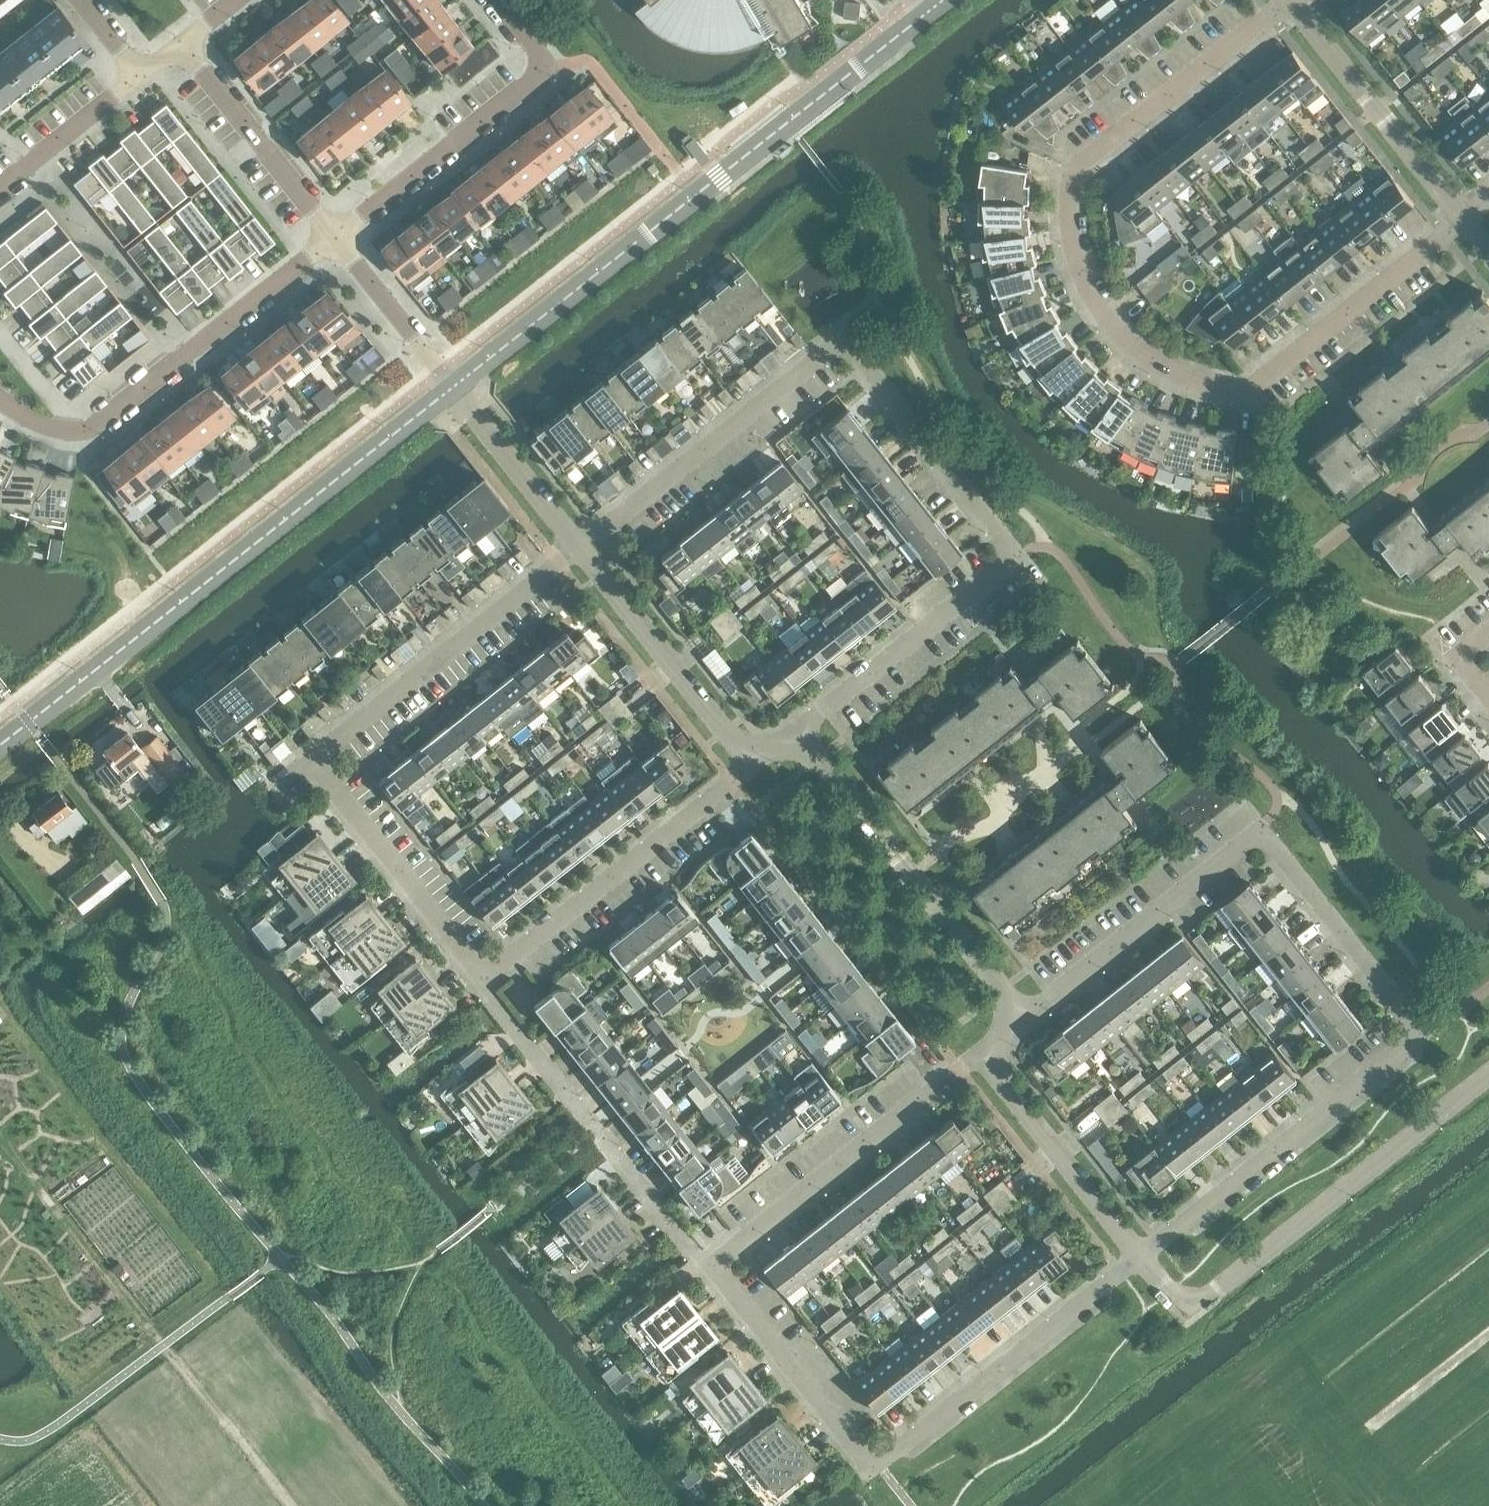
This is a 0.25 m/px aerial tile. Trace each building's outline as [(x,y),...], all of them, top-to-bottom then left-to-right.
[(0,3),(0,14),(11,6),(6,0),(3,0),(0,3)] [(329,33),(346,19),(331,0),(305,0),(304,1),(329,33)] [(360,0),(350,0),(343,5),(349,13),(362,3),(360,0)] [(420,0),(387,0),(400,16),(420,0)] [(444,8),(438,0),(420,0),(400,16),(413,33),(444,8)] [(638,7),(642,11),(647,17),(652,22),(659,27),(662,29),(665,31),(670,34),(676,37),(683,40),(691,42),(698,44),(706,46),(714,46),(718,46),(726,46),(734,45),(741,44),(745,43),(750,42),(757,39),(761,38),(768,34),(771,33),(769,30),(773,28),(776,35),(806,9),(797,2),(798,0),(647,0),(638,7)] [(860,18),(862,2),(846,0),(844,16),(860,18)] [(1155,52),(1160,48),(1149,34),(1160,25),(1141,0),(1132,0),(1120,9),(1155,52)] [(1160,25),(1172,16),(1183,30),(1189,26),(1168,0),(1141,0),(1160,25)] [(1189,26),(1194,21),(1183,7),(1192,0),(1168,0),(1189,26)] [(1384,30),(1361,0),(1358,0),(1341,14),(1366,45),(1384,30)] [(1402,16),(1390,0),(1361,0),(1384,30),(1402,16)] [(1420,2),(1419,0),(1390,0),(1402,16),(1420,2)] [(287,15),(312,46),(329,33),(304,1),(287,15)] [(87,40),(59,4),(28,28),(56,64),(87,40)] [(427,50),(458,25),(444,8),(413,33),(427,50)] [(1103,23),(1127,52),(1138,43),(1149,57),(1155,52),(1120,9),(1103,23)] [(1474,14),(1465,21),(1472,30),(1481,23),(1474,14)] [(287,15),(270,28),(295,59),(312,46),(287,15)] [(378,33),(386,27),(380,19),(372,25),(364,31),(359,35),(365,43),(378,33)] [(1463,38),(1472,30),(1465,21),(1455,29),(1463,38)] [(1115,61),(1127,52),(1103,23),(1086,36),(1121,79),(1126,75),(1115,61)] [(472,42),(458,25),(427,50),(440,67),(472,42)] [(392,34),(386,27),(378,33),(365,43),(372,51),(376,47),(384,41),(392,34)] [(28,28),(0,50),(0,56),(26,88),(56,64),(28,28)] [(270,28),(253,42),(278,73),(295,59),(270,28)] [(1486,29),(1477,36),(1484,45),(1488,41),(1488,33),(1486,29)] [(353,53),(365,43),(359,35),(347,45),(353,53)] [(1070,50),(1093,79),(1104,70),(1115,84),(1121,79),(1086,36),(1070,50)] [(1474,53),(1484,45),(1477,36),(1467,43),(1474,53)] [(278,73),(253,42),(235,55),(260,87),(278,73)] [(1438,42),(1429,49),(1436,59),(1446,51),(1438,42)] [(353,53),(355,55),(359,61),(372,51),(365,43),(353,53)] [(327,49),(319,55),(329,68),(337,62),(327,49)] [(1427,66),(1436,59),(1429,49),(1420,57),(1427,66)] [(1053,63),(1087,106),(1093,102),(1081,88),(1093,79),(1070,50),(1053,63)] [(1325,92),(1293,52),(1274,66),(1299,97),(1306,107),(1325,92)] [(311,62),(321,74),(329,68),(319,55),(311,62)] [(403,55),(391,65),(397,73),(409,63),(403,55)] [(0,56),(0,108),(26,88),(0,56)] [(1450,57),(1440,64),(1448,73),(1457,66),(1450,57)] [(416,71),(409,63),(397,73),(403,81),(416,71)] [(1036,76),(1059,106),(1070,97),(1082,111),(1087,106),(1053,63),(1036,76)] [(1440,64),(1431,71),(1438,80),(1448,73),(1440,64)] [(1256,80),(1281,112),(1299,97),(1274,66),(1256,80)] [(351,79),(341,67),(333,73),(343,85),(351,79)] [(385,67),(367,81),(392,113),(409,99),(385,67)] [(1403,71),(1393,79),(1400,88),(1410,79),(1403,71)] [(335,92),(343,85),(333,73),(325,79),(335,92)] [(293,76),(285,82),(295,95),(303,88),(293,76)] [(1019,90),(1053,133),(1059,129),(1047,115),(1059,106),(1036,76),(1019,90)] [(1238,95),(1263,126),(1281,112),(1256,80),(1238,95)] [(367,81),(350,95),(375,126),(392,113),(367,81)] [(277,88),(287,101),(295,95),(285,82),(277,88)] [(586,84),(569,98),(594,129),(600,137),(617,123),(611,115),(586,84)] [(1413,85),(1404,92),(1411,102),(1420,94),(1413,85)] [(1048,138),(1053,133),(1019,90),(1001,104),(1024,133),(1036,123),(1048,138)] [(317,106),(307,93),(299,99),(309,112),(317,106)] [(333,108),(358,139),(375,126),(350,95),(333,108)] [(1271,135),(1263,126),(1238,95),(1221,109),(1245,140),(1253,149),(1271,135)] [(1488,125),(1488,95),(1474,107),(1488,125)] [(1456,121),(1481,152),(1488,145),(1488,125),(1474,107),(1467,97),(1449,111),(1456,121)] [(594,129),(569,98),(552,111),(577,143),(583,151),(600,138),(600,137),(594,129)] [(309,112),(299,99),(291,106),(301,118),(309,112)] [(138,130),(155,152),(172,139),(206,183),(221,170),(166,101),(151,113),(154,117),(138,130)] [(316,121),(341,153),(358,139),(333,108),(316,121)] [(1253,149),(1245,140),(1221,109),(1203,123),(1227,154),(1235,163),(1253,149)] [(583,151),(577,143),(552,111),(535,125),(560,156),(566,164),(583,151)] [(1335,125),(1342,134),(1352,126),(1344,117),(1335,125)] [(323,167),(341,153),(316,121),(298,135),(323,167)] [(1463,166),(1481,152),(1456,121),(1438,135),(1463,166)] [(1185,137),(1210,168),(1227,154),(1203,123),(1185,137)] [(518,138),(543,170),(560,156),(535,125),(518,138)] [(106,155),(124,177),(140,164),(173,205),(188,193),(155,152),(138,130),(135,126),(120,138),(123,142),(106,155)] [(1355,131),(1346,138),(1353,147),(1362,140),(1355,131)] [(681,142),(692,155),(694,153),(702,147),(691,134),(681,142)] [(1167,151),(1192,182),(1210,168),(1185,137),(1167,151)] [(501,152),(526,183),(543,170),(518,138),(501,152)] [(1317,138),(1308,146),(1315,155),(1325,148),(1317,138)] [(1315,155),(1308,146),(1299,153),(1306,162),(1315,155)] [(623,150),(615,156),(625,168),(632,162),(623,150)] [(91,167),(73,181),(91,203),(109,189),(141,230),(156,218),(124,177),(106,155),(103,151),(88,163),(91,167)] [(1149,165),(1174,196),(1192,182),(1167,151),(1149,165)] [(509,197),(526,183),(501,152),(484,165),(509,197)] [(1328,152),(1319,159),(1326,169),(1335,161),(1328,152)] [(625,168),(615,156),(607,162),(617,175),(625,168)] [(1326,169),(1319,159),(1310,167),(1317,176),(1326,169)] [(1030,203),(1030,185),(1026,185),(1028,171),(982,164),(979,185),(977,185),(976,203),(978,203),(1025,203),(1030,203)] [(492,210),(509,197),(484,165),(467,178),(492,210)] [(1157,210),(1174,196),(1149,165),(1131,180),(1156,211),(1157,210)] [(1280,183),(1289,176),(1282,167),(1272,174),(1280,183)] [(224,239),(240,260),(257,247),(260,251),(275,240),(221,170),(206,183),(240,226),(224,239)] [(1263,182),(1270,191),(1280,183),(1272,174),(1263,182)] [(1396,219),(1414,205),(1389,174),(1371,188),(1396,219)] [(589,176),(581,183),(591,195),(599,189),(589,176)] [(475,223),(492,210),(467,178),(450,192),(475,223)] [(1163,219),(1157,210),(1156,211),(1131,180),(1113,194),(1123,207),(1117,211),(1116,211),(1122,242),(1145,234),(1163,219)] [(1300,190),(1293,180),(1283,188),(1290,197),(1300,190)] [(591,195),(581,183),(573,189),(583,201),(591,195)] [(1281,204),(1290,197),(1283,188),(1274,195),(1281,204)] [(1353,202),(1378,234),(1396,219),(1371,188),(1353,202)] [(433,205),(458,237),(475,223),(450,192),(433,205)] [(1244,212),(1253,204),(1246,195),(1237,202),(1244,212)] [(192,264),(209,285),(225,272),(229,276),(244,264),(240,260),(224,239),(191,198),(176,210),(209,251),(192,264)] [(1244,212),(1237,202),(1227,210),(1235,219),(1244,212)] [(1335,217),(1360,248),(1378,234),(1353,202),(1335,217)] [(57,220),(46,205),(43,207),(39,203),(26,213),(30,217),(0,241),(0,277),(7,286),(30,269),(16,252),(57,220)] [(547,209),(557,222),(565,216),(555,203),(547,209)] [(1031,234),(1029,215),(1025,216),(1025,203),(978,203),(979,222),(976,222),(978,241),(980,241),(1027,235),(1031,234)] [(416,219),(441,250),(458,237),(433,205),(416,219)] [(557,222),(547,209),(539,216),(549,228),(557,222)] [(1257,209),(1248,216),(1255,225),(1264,218),(1257,209)] [(1245,233),(1255,225),(1248,216),(1238,223),(1245,233)] [(1317,231),(1342,262),(1360,248),(1335,217),(1317,231)] [(424,264),(441,250),(416,219),(399,232),(424,264)] [(168,220),(161,225),(169,234),(175,229),(168,220)] [(121,222),(112,228),(124,244),(133,237),(121,222)] [(159,289),(176,311),(194,297),(197,301),(212,289),(209,285),(192,264),(169,234),(161,225),(160,223),(145,235),(177,275),(159,289)] [(1208,240),(1218,233),(1210,223),(1201,231),(1208,240)] [(523,249),(531,243),(521,230),(513,236),(523,249)] [(1208,240),(1201,231),(1192,238),(1199,247),(1208,240)] [(1299,245),(1324,276),(1342,262),(1317,231),(1299,245)] [(382,246),(406,277),(407,277),(424,264),(399,232),(382,246)] [(1037,264),(1033,246),(1029,247),(1027,235),(980,241),(984,259),(981,260),(985,278),(988,278),(1033,265),(1037,264)] [(71,236),(30,269),(7,286),(3,289),(15,304),(19,301),(32,318),(55,300),(41,284),(82,251),(71,236)] [(523,249),(513,236),(505,242),(515,255),(523,249)] [(1282,259),(1306,290),(1324,276),(1299,245),(1292,236),(1274,250),(1282,259)] [(1221,237),(1212,244),(1219,253),(1228,246),(1221,237)] [(1219,253),(1212,244),(1202,252),(1210,261),(1219,253)] [(1186,248),(1173,258),(1178,265),(1192,255),(1186,248)] [(489,276),(497,269),(487,257),(479,263),(489,276)] [(1193,258),(1182,267),(1188,275),(1200,266),(1193,258)] [(1288,304),(1306,290),(1282,259),(1264,273),(1288,304)] [(489,276),(479,263),(471,269),(481,282),(489,276)] [(727,280),(754,314),(755,314),(753,311),(758,307),(760,310),(773,300),(745,265),(733,275),(735,277),(729,282),(728,279),(727,280)] [(1047,293),(1040,276),(1036,278),(1033,265),(988,278),(993,296),(991,297),(998,314),(1000,313),(1043,295),(1047,293)] [(1158,267),(1137,284),(1145,294),(1166,277),(1158,267)] [(55,300),(32,318),(28,321),(40,336),(44,333),(57,349),(79,332),(66,315),(107,283),(95,268),(55,300)] [(1246,287),(1270,318),(1288,304),(1264,273),(1246,287)] [(1174,287),(1166,277),(1145,294),(1152,303),(1174,287)] [(709,294),(736,329),(737,328),(735,325),(740,321),(742,324),(754,314),(727,280),(715,289),(717,292),(712,296),(710,293),(709,294)] [(453,284),(445,290),(455,302),(463,296),(453,284)] [(1228,302),(1253,333),(1270,318),(1246,287),(1228,301),(1228,302)] [(308,304),(333,336),(340,345),(361,328),(349,312),(345,315),(326,290),(308,304)] [(437,296),(447,308),(455,302),(445,290),(437,296)] [(1228,302),(1228,301),(1220,290),(1219,291),(1220,292),(1208,302),(1198,314),(1188,327),(1217,342),(1217,340),(1224,335),(1234,347),(1253,333),(1228,302)] [(691,308),(718,343),(719,342),(717,339),(722,335),(724,338),(736,329),(709,294),(697,303),(699,306),(694,310),(692,308),(691,308)] [(1061,321),(1052,305),(1048,307),(1043,295),(1000,313),(1008,330),(1006,332),(1015,348),(1017,347),(1057,323),(1061,321)] [(1318,466),(1337,491),(1338,490),(1345,499),(1344,500),(1346,502),(1385,470),(1366,446),(1488,348),(1488,300),(1487,297),(1477,305),(1473,299),(1448,319),(1452,324),(1433,339),(1429,334),(1404,354),(1408,359),(1389,374),(1385,368),(1360,388),(1364,394),(1353,403),(1364,416),(1351,426),(1349,425),(1309,456),(1311,458),(1312,457),(1319,465),(1318,466)] [(91,347),(132,314),(120,299),(79,332),(57,349),(53,352),(65,367),(69,364),(83,382),(105,365),(108,370),(150,337),(150,336),(109,369),(91,347)] [(308,304),(291,318),(316,349),(333,336),(308,304)] [(673,323),(700,357),(701,356),(699,354),(704,350),(706,352),(718,343),(691,308),(679,318),(681,320),(676,324),(674,322),(673,323)] [(274,331),(299,362),(316,349),(291,318),(274,331)] [(655,337),(682,371),(683,370),(681,368),(686,364),(688,366),(700,357),(673,323),(661,332),(663,334),(658,338),(656,336),(655,337)] [(789,323),(783,328),(789,336),(790,335),(795,331),(789,323)] [(1079,346),(1067,331),(1064,334),(1057,323),(1017,347),(1027,363),(1025,364),(1036,380),(1038,378),(1075,349),(1079,346)] [(805,341),(796,330),(795,331),(790,335),(799,346),(805,341)] [(274,331),(257,344),(282,376),(299,362),(274,331)] [(637,351),(664,385),(665,385),(663,382),(668,378),(670,381),(682,371),(655,337),(643,346),(645,348),(640,353),(638,350),(637,351)] [(240,358),(265,389),(282,376),(257,344),(240,358)] [(772,349),(780,361),(787,356),(778,344),(772,349)] [(374,346),(354,362),(363,375),(384,358),(374,346)] [(1099,369),(1086,356),(1083,359),(1075,349),(1038,378),(1051,392),(1049,394),(1063,408),(1064,407),(1096,372),(1099,369)] [(619,365),(646,400),(647,399),(645,396),(650,392),(652,395),(664,385),(637,351),(625,360),(627,363),(622,367),(620,364),(619,365)] [(247,403),(265,389),(240,358),(223,372),(247,403)] [(754,364),(763,375),(769,370),(760,359),(754,364)] [(363,375),(354,362),(346,368),(356,381),(363,375)] [(601,379),(628,414),(629,413),(627,410),(632,406),(635,409),(646,400),(619,365),(607,374),(609,377),(604,381),(602,378),(601,379)] [(1123,388),(1108,377),(1105,381),(1096,372),(1064,407),(1079,419),(1077,421),(1092,432),(1093,430),(1120,392),(1123,388)] [(736,378),(745,389),(751,384),(742,373),(736,378)] [(583,394),(610,428),(611,427),(609,425),(615,421),(617,423),(628,414),(601,379),(589,389),(591,391),(586,395),(584,393),(583,394)] [(328,383),(320,389),(330,401),(337,395),(328,383)] [(190,398),(215,429),(232,415),(208,384),(190,398)] [(718,392),(727,403),(733,398),(724,387),(718,392)] [(330,401),(320,389),(312,395),(322,408),(330,401)] [(1149,405),(1133,396),(1130,399),(1120,392),(1093,430),(1109,441),(1107,443),(1124,452),(1125,450),(1147,409),(1149,405)] [(565,408),(592,442),(594,441),(591,439),(597,435),(599,437),(610,428),(583,394),(571,403),(573,405),(568,409),(566,407),(565,408)] [(190,398),(173,411),(198,442),(215,429),(190,398)] [(700,406),(709,417),(715,412),(706,401),(700,406)] [(835,448),(863,425),(849,407),(812,435),(827,454),(835,448)] [(547,422),(574,457),(576,456),(574,453),(579,449),(581,452),(592,442),(565,408),(553,417),(555,419),(550,423),(548,421),(547,422)] [(296,428),(304,422),(294,409),(286,416),(296,428)] [(1177,417),(1160,411),(1158,415),(1147,409),(1125,450),(1142,458),(1141,461),(1158,468),(1159,465),(1176,421),(1177,417)] [(156,424),(181,456),(198,442),(173,411),(156,424)] [(296,428),(286,416),(278,422),(288,434),(296,428)] [(682,420),(691,432),(697,427),(688,416),(682,420)] [(1207,426),(1188,422),(1187,426),(1176,421),(1159,465),(1177,471),(1176,474),(1195,478),(1196,476),(1206,430),(1207,426)] [(537,434),(530,439),(554,469),(561,463),(563,466),(574,457),(547,422),(536,431),(537,434)] [(156,424),(139,438),(164,469),(181,456),(156,424)] [(849,466),(877,443),(863,425),(835,448),(849,466)] [(1237,430),(1218,428),(1218,433),(1206,430),(1196,476),(1214,479),(1214,482),(1233,483),(1237,430)] [(664,435),(673,446),(679,441),(670,430),(664,435)] [(122,451),(147,483),(152,489),(169,476),(164,469),(139,438),(122,451)] [(855,490),(863,483),(891,461),(877,443),(849,466),(841,472),(855,490)] [(646,449),(655,460),(661,455),(652,444),(646,449)] [(14,458),(16,454),(0,447),(0,486),(14,458)] [(245,468),(253,462),(243,449),(235,455),(245,468)] [(152,489),(147,483),(122,451),(105,465),(107,468),(97,475),(120,504),(129,497),(134,503),(152,489)] [(245,468),(235,455),(228,462),(237,474),(245,468)] [(792,463),(801,474),(808,469),(799,457),(792,463)] [(29,513),(43,470),(44,465),(26,460),(25,464),(14,458),(0,486),(0,503),(11,508),(10,510),(28,516),(29,513)] [(628,463),(637,474),(643,469),(634,458),(628,463)] [(803,488),(781,460),(763,474),(785,502),(803,488)] [(877,501),(906,479),(891,461),(863,483),(877,501)] [(47,522),(65,525),(74,472),(56,469),(55,474),(43,470),(29,513),(47,519),(47,522)] [(808,469),(801,474),(810,486),(817,480),(808,469)] [(610,477),(619,488),(626,484),(617,472),(610,477)] [(746,487),(768,516),(774,523),(791,510),(785,502),(763,474),(746,487)] [(211,495),(219,489),(209,476),(201,482),(211,495)] [(464,488),(491,523),(503,513),(501,511),(508,505),(484,476),(477,481),(475,479),(464,488)] [(920,497),(906,479),(877,501),(870,508),(884,525),(892,519),(920,497)] [(211,495),(201,482),(194,488),(204,501),(211,495)] [(592,491),(601,503),(608,498),(599,486),(592,491)] [(1382,548),(1402,572),(1403,571),(1410,580),(1409,581),(1410,583),(1450,551),(1448,549),(1462,539),(1473,552),(1483,544),(1487,550),(1488,548),(1488,486),(1433,530),(1413,506),(1374,537),(1375,539),(1376,538),(1383,547),(1382,548)] [(768,516),(746,487),(729,501),(751,529),(768,516)] [(1242,487),(1242,499),(1253,499),(1253,488),(1242,487)] [(446,502),(473,537),(485,528),(483,525),(488,521),(490,524),(491,523),(464,488),(463,489),(464,491),(459,496),(457,493),(446,502)] [(820,499),(829,511),(836,505),(827,493),(820,499)] [(892,519),(906,537),(934,515),(920,497),(892,519)] [(759,538),(751,529),(729,501),(712,514),(734,542),(742,552),(759,538)] [(428,516),(455,551),(467,542),(465,539),(470,535),(472,538),(473,537),(446,502),(445,503),(447,506),(441,510),(439,507),(428,516)] [(178,522),(185,515),(175,503),(168,509),(178,522)] [(838,522),(845,517),(836,505),(829,511),(838,522)] [(178,522),(168,509),(160,515),(170,528),(178,522)] [(734,542),(712,514),(695,528),(717,556),(734,542)] [(906,537),(920,555),(948,533),(934,515),(906,537)] [(410,531),(437,565),(449,556),(447,553),(452,549),(454,552),(455,551),(428,516),(427,517),(429,520),(423,524),(421,521),(410,531)] [(678,541),(701,569),(707,577),(723,563),(717,556),(695,528),(678,541)] [(819,544),(829,536),(823,529),(813,537),(819,544)] [(864,541),(855,529),(848,535),(857,546),(864,541)] [(392,545),(419,579),(431,570),(429,567),(434,563),(436,566),(437,565),(410,531),(409,532),(411,534),(405,538),(404,536),(392,545)] [(935,574),(963,551),(948,533),(920,555),(935,574)] [(50,537),(46,558),(60,561),(63,539),(50,537)] [(808,552),(819,544),(813,537),(803,545),(808,552)] [(673,591),(701,569),(678,541),(660,555),(668,564),(658,572),(673,591)] [(832,541),(822,549),(828,556),(838,548),(832,541)] [(866,558),(873,553),(864,541),(857,546),(866,558)] [(374,559),(401,594),(413,584),(411,582),(416,578),(418,580),(419,579),(392,545),(391,546),(393,548),(388,552),(386,550),(374,559)] [(515,553),(524,564),(530,559),(521,548),(515,553)] [(822,549),(812,557),(818,564),(828,556),(822,549)] [(789,556),(779,564),(785,571),(795,563),(789,556)] [(356,573),(383,608),(395,598),(393,596),(398,592),(400,594),(401,594),(374,559),(373,560),(375,562),(370,566),(368,564),(356,573)] [(497,567),(506,578),(512,573),(503,562),(497,567)] [(769,572),(775,579),(785,571),(779,564),(769,572)] [(877,572),(886,583),(893,578),(884,566),(877,572)] [(866,567),(848,581),(878,619),(895,605),(866,567)] [(804,575),(799,568),(788,576),(794,583),(804,575)] [(338,587),(365,622),(377,613),(375,610),(380,606),(382,609),(383,608),(356,573),(355,574),(357,576),(352,581),(350,578),(338,587)] [(479,581),(488,592),(494,587),(485,576),(479,581)] [(784,591),(794,583),(788,576),(778,584),(784,591)] [(893,578),(886,583),(895,595),(902,589),(893,578)] [(831,595),(838,604),(861,632),(878,619),(848,581),(831,595)] [(751,598),(761,590),(755,583),(745,591),(751,598)] [(320,602),(348,636),(359,627),(357,624),(362,620),(365,623),(365,622),(338,587),(337,588),(339,591),(334,595),(332,592),(320,602)] [(461,595),(470,606),(476,601),(467,590),(461,595)] [(741,606),(751,598),(745,591),(735,599),(741,606)] [(765,595),(755,603),(760,610),(771,602),(765,595)] [(680,609),(670,596),(660,603),(670,616),(680,609)] [(302,616),(330,650),(341,641),(339,638),(344,634),(347,637),(348,636),(320,602),(319,602),(321,605),(316,609),(314,606),(302,616)] [(750,618),(760,610),(755,603),(744,611),(750,618)] [(443,609),(452,620),(459,615),(450,604),(443,609)] [(709,619),(717,629),(736,614),(728,604),(709,619)] [(838,604),(821,618),(844,646),(861,632),(838,604)] [(736,614),(717,629),(725,638),(743,623),(736,614)] [(284,630),(312,664),(323,655),(321,653),(327,648),(329,651),(330,650),(302,616),(301,617),(303,619),(298,623),(296,621),(284,630)] [(821,618),(805,631),(827,659),(844,646),(821,618)] [(425,623),(434,635),(441,630),(432,619),(425,623)] [(1054,633),(1055,636),(1060,642),(1069,635),(1062,627),(1054,633)] [(266,644),(294,679),(306,669),(303,667),(309,663),(311,665),(312,664),(284,630),(283,631),(285,633),(280,637),(278,635),(266,644)] [(571,672),(598,650),(583,632),(574,639),(566,630),(548,644),(571,672)] [(805,631),(788,644),(810,673),(827,659),(805,631)] [(407,638),(416,649),(423,644),(414,633),(407,638)] [(1013,663),(902,751),(879,769),(909,807),(1057,690),(1076,715),(1116,684),(1114,682),(1113,683),(1080,641),(1081,640),(1080,638),(1026,680),(1013,663)] [(1413,664),(1412,662),(1413,661),(1398,643),(1365,670),(1381,690),(1389,684),(1396,693),(1418,675),(1411,666),(1413,664)] [(248,658),(276,693),(288,683),(286,681),(291,677),(293,679),(294,679),(266,644),(265,645),(267,647),(262,651),(260,649),(248,658)] [(531,657),(554,685),(571,672),(548,644),(531,657)] [(810,673),(788,644),(771,658),(793,686),(810,673)] [(389,652),(398,663),(405,658),(396,647),(389,652)] [(537,699),(554,685),(531,657),(514,671),(537,699)] [(230,673),(258,707),(270,698),(268,695),(273,691),(275,694),(276,693),(248,658),(248,659),(249,661),(244,666),(242,663),(230,673)] [(775,700),(793,686),(771,658),(743,679),(758,698),(768,691),(775,700)] [(371,666),(380,678),(386,673),(377,661),(371,666)] [(514,671),(497,684),(526,720),(543,707),(514,671)] [(1436,693),(1435,691),(1436,690),(1421,672),(1418,675),(1396,693),(1388,699),(1411,728),(1441,704),(1434,695),(1436,693)] [(213,687),(240,721),(252,712),(250,709),(255,705),(257,708),(258,707),(230,673),(232,676),(226,680),(224,677),(213,687)] [(353,680),(362,692),(368,687),(359,676),(353,680)] [(526,720),(497,684),(480,698),(503,726),(509,734),(526,720)] [(239,722),(240,721),(213,687),(212,687),(214,690),(208,694),(207,691),(194,701),(221,736),(234,726),(232,723),(237,719),(239,722)] [(335,695),(344,706),(351,701),(342,690),(335,695)] [(598,707),(606,716),(625,701),(617,692),(598,707)] [(480,698),(463,711),(485,739),(503,726),(480,698)] [(632,711),(625,701),(606,716),(614,726),(632,711)] [(1458,720),(1459,720),(1444,701),(1441,704),(1411,728),(1434,757),(1464,733),(1458,724),(1460,723),(1458,720)] [(318,709),(326,720),(333,715),(324,704),(318,709)] [(665,708),(657,715),(663,723),(671,716),(665,708)] [(485,739),(463,711),(446,725),(469,753),(485,739)] [(591,713),(581,721),(587,728),(597,720),(591,713)] [(1366,716),(1358,722),(1365,730),(1373,724),(1366,716)] [(300,723),(309,735),(315,730),(306,718),(300,723)] [(1142,718),(1103,749),(1123,774),(975,890),(1005,928),(1139,822),(1125,805),(1178,763),(1177,762),(1176,763),(1143,720),(1144,719),(1142,718)] [(571,729),(577,737),(587,728),(581,721),(571,729)] [(468,753),(446,725),(429,738),(452,766),(468,753)] [(606,732),(600,725),(590,733),(596,740),(606,732)] [(681,731),(672,737),(678,745),(687,738),(681,731)] [(1483,752),(1481,749),(1482,749),(1467,731),(1464,733),(1434,757),(1457,786),(1488,762),(1481,753),(1483,752)] [(128,732),(104,750),(110,758),(95,769),(111,789),(141,766),(147,774),(155,783),(157,782),(161,787),(168,782),(128,732)] [(282,737),(291,748),(297,743),(288,732),(282,737)] [(590,733),(580,741),(586,748),(596,740),(590,733)] [(157,736),(143,747),(170,781),(174,786),(189,775),(178,761),(157,736)] [(452,766),(429,738),(412,752),(435,780),(452,766)] [(668,739),(641,761),(663,789),(681,775),(674,765),(683,758),(668,739)] [(557,740),(547,748),(553,755),(563,747),(557,740)] [(264,751),(272,763),(279,758),(270,746),(264,751)] [(537,756),(543,763),(553,755),(547,748),(537,756)] [(1384,748),(1373,757),(1383,769),(1394,760),(1384,748)] [(412,752),(395,765),(418,793),(435,780),(412,752)] [(567,752),(556,760),(562,767),(572,759),(567,752)] [(634,752),(617,766),(646,802),(663,789),(641,761),(634,752)] [(562,767),(556,760),(546,768),(552,775),(562,767)] [(246,766),(255,777),(261,772),(252,761),(246,766)] [(1488,762),(1457,786),(1448,794),(1463,814),(1473,806),(1480,815),(1488,808),(1488,761),(1488,762)] [(378,779),(400,807),(406,815),(424,801),(418,793),(395,765),(378,779)] [(600,779),(607,787),(629,816),(646,802),(617,766),(600,779)] [(523,767),(513,775),(519,782),(529,774),(523,767)] [(508,791),(519,782),(513,775),(503,783),(508,791)] [(532,779),(521,787),(527,794),(537,786),(532,779)] [(521,787),(511,795),(517,802),(527,794),(521,787)] [(629,816),(607,787),(590,801),(612,829),(629,816)] [(73,809),(72,810),(58,792),(33,812),(38,818),(29,825),(37,836),(46,829),(56,842),(69,833),(72,836),(89,823),(75,806),(72,808),(73,809)] [(612,829),(590,801),(583,793),(566,806),(573,814),(595,843),(612,829)] [(489,794),(479,802),(485,809),(495,801),(489,794)] [(469,810),(475,817),(485,809),(479,802),(469,810)] [(504,813),(498,805),(488,813),(493,821),(504,813)] [(176,806),(157,821),(163,828),(182,813),(176,806)] [(1480,815),(1488,827),(1488,808),(1480,815)] [(483,829),(493,821),(488,813),(477,821),(483,829)] [(573,814),(555,828),(578,856),(595,843),(573,814)] [(445,828),(451,835),(461,827),(455,820),(445,828)] [(549,820),(532,833),(561,870),(578,856),(555,828),(549,820)] [(435,836),(441,843),(451,835),(445,828),(435,836)] [(279,829),(277,829),(269,839),(281,854),(292,845),(279,829)] [(284,896),(336,855),(316,830),(315,831),(317,833),(280,862),(287,871),(273,882),(284,896)] [(470,839),(465,832),(455,840),(460,847),(470,839)] [(751,832),(733,846),(732,846),(728,846),(725,847),(720,849),(717,851),(715,853),(709,857),(706,859),(722,880),(732,873),(739,882),(771,857),(751,832)] [(515,847),(522,855),(544,883),(561,870),(532,833),(515,847)] [(460,847),(455,840),(440,851),(450,863),(464,852),(460,847)] [(77,905),(125,867),(108,845),(59,883),(77,905)] [(1473,852),(1469,855),(1469,860),(1473,863),(1478,863),(1481,860),(1481,855),(1477,852),(1473,852)] [(355,880),(336,855),(284,896),(295,910),(309,898),(316,907),(353,878),(354,880),(355,880)] [(505,868),(527,897),(544,883),(522,855),(505,868)] [(785,875),(778,867),(771,857),(739,882),(753,900),(785,875)] [(510,910),(527,897),(505,868),(498,860),(481,873),(510,910)] [(510,910),(481,873),(463,887),(492,924),(510,910)] [(799,892),(785,875),(753,900),(767,917),(799,892)] [(1223,903),(1238,922),(1266,900),(1251,881),(1223,903)] [(699,919),(677,890),(659,904),(681,932),(699,919)] [(812,910),(806,902),(799,892),(767,917),(781,935),(812,910)] [(367,896),(346,912),(343,908),(308,936),(329,963),(385,918),(366,893),(365,894),(367,896)] [(1266,900),(1238,922),(1252,940),(1280,917),(1266,900)] [(681,932),(659,904),(642,918),(664,946),(681,932)] [(828,930),(812,910),(781,935),(796,953),(826,929),(827,931),(828,930)] [(716,929),(723,924),(715,913),(708,919),(716,929)] [(264,917),(253,925),(273,950),(284,941),(264,917)] [(1280,917),(1252,940),(1266,958),(1294,935),(1280,917)] [(385,918),(329,963),(351,990),(387,962),(383,957),(402,941),(404,943),(405,943),(385,918)] [(642,918),(625,931),(648,959),(664,946),(642,918)] [(724,940),(731,934),(723,924),(716,929),(724,940)] [(608,945),(630,973),(648,959),(625,931),(608,945)] [(1194,937),(1203,949),(1210,943),(1201,932),(1194,937)] [(1184,934),(1166,948),(1188,976),(1206,962),(1184,934)] [(1266,958),(1280,976),(1308,953),(1294,935),(1266,958)] [(849,963),(853,960),(837,940),(836,941),(837,943),(806,967),(821,985),(849,963)] [(1210,943),(1203,949),(1212,961),(1219,955),(1210,943)] [(744,965),(751,959),(742,947),(734,953),(744,965)] [(1188,976),(1166,948),(1149,961),(1171,990),(1188,976)] [(1280,976),(1294,993),(1323,971),(1308,953),(1280,976)] [(383,1021),(435,980),(415,956),(414,956),(416,959),(380,988),(387,996),(372,1008),(383,1021)] [(708,966),(713,973),(723,966),(717,959),(708,966)] [(751,959),(744,965),(753,976),(760,971),(751,959)] [(853,960),(849,963),(821,985),(835,1003),(866,978),(853,960)] [(1149,961),(1132,975),(1154,1003),(1171,990),(1149,961)] [(698,974),(704,981),(713,973),(708,966),(698,974)] [(553,1028),(584,1004),(577,995),(587,987),(570,967),(567,969),(562,974),(557,978),(556,981),(554,983),(552,986),(551,989),(533,1004),(553,1028)] [(1232,985),(1239,979),(1230,968),(1223,973),(1232,985)] [(1294,993),(1308,1011),(1337,989),(1323,971),(1294,993)] [(1132,975),(1115,988),(1137,1016),(1154,1003),(1132,975)] [(877,999),(880,996),(866,978),(835,1003),(849,1020),(877,999)] [(1239,979),(1232,985),(1241,996),(1248,991),(1239,979)] [(455,1005),(435,980),(383,1021),(406,1050),(430,1032),(425,1025),(452,1004),(454,1006),(455,1005)] [(629,998),(636,992),(628,981),(620,987),(629,998)] [(674,993),(680,1000),(689,993),(683,985),(674,993)] [(1115,988),(1098,1002),(1120,1030),(1137,1016),(1115,988)] [(1308,1011),(1323,1029),(1351,1007),(1337,989),(1308,1011)] [(323,1017),(341,1003),(331,990),(314,1004),(323,1017)] [(636,992),(629,998),(637,1008),(644,1002),(636,992)] [(680,1000),(674,993),(664,1000),(670,1008),(680,1000)] [(880,996),(877,999),(849,1020),(863,1038),(894,1013),(880,996)] [(1239,1004),(1233,996),(1223,1005),(1229,1012),(1239,1004)] [(782,997),(774,1003),(783,1015),(791,1009),(782,997)] [(1120,1030),(1098,1002),(1081,1015),(1103,1043),(1120,1030)] [(1260,1021),(1267,1015),(1258,1003),(1251,1009),(1260,1021)] [(553,1028),(567,1046),(598,1021),(584,1004),(553,1028)] [(1351,1007),(1323,1029),(1337,1048),(1365,1025),(1351,1007)] [(783,1015),(793,1027),(800,1021),(791,1009),(783,1015)] [(1238,1024),(1248,1016),(1243,1009),(1232,1017),(1238,1024)] [(897,1053),(903,1048),(914,1039),(894,1013),(863,1038),(870,1047),(861,1055),(877,1076),(880,1074),(886,1068),(889,1066),(893,1061),(895,1058),(897,1053)] [(1103,1043),(1081,1015),(1064,1028),(1087,1057),(1103,1043)] [(1260,1021),(1269,1032),(1276,1027),(1267,1015),(1260,1021)] [(657,1033),(664,1027),(655,1016),(648,1022),(657,1033)] [(1204,1031),(1214,1023),(1208,1016),(1198,1024),(1204,1031)] [(567,1046),(581,1064),(613,1039),(598,1021),(567,1046)] [(1188,1032),(1194,1039),(1204,1031),(1198,1024),(1188,1032)] [(664,1027),(657,1033),(666,1045),(674,1039),(664,1027)] [(1059,1078),(1087,1057),(1064,1028),(1046,1043),(1054,1052),(1044,1059),(1059,1078)] [(1208,1036),(1214,1043),(1224,1035),(1218,1028),(1208,1036)] [(804,1040),(812,1051),(819,1045),(811,1034),(804,1040)] [(777,1035),(768,1042),(774,1050),(783,1042),(777,1035)] [(1214,1043),(1208,1036),(1198,1044),(1204,1051),(1214,1043)] [(581,1064),(595,1082),(627,1057),(613,1039),(581,1064)] [(1288,1057),(1295,1051),(1286,1039),(1279,1045),(1288,1057)] [(764,1057),(774,1050),(768,1042),(758,1050),(764,1057)] [(1170,1058),(1180,1050),(1175,1043),(1165,1051),(1170,1058)] [(812,1051),(820,1061),(827,1055),(819,1045),(812,1051)] [(403,1050),(387,1063),(395,1074),(412,1061),(403,1050)] [(1298,1079),(1276,1050),(1258,1064),(1280,1093),(1298,1079)] [(1155,1059),(1160,1066),(1170,1058),(1165,1051),(1155,1059)] [(1288,1057),(1297,1068),(1304,1063),(1295,1051),(1288,1057)] [(1174,1063),(1180,1070),(1190,1062),(1184,1055),(1174,1063)] [(464,1123),(516,1082),(496,1057),(495,1058),(497,1060),(470,1082),(466,1077),(442,1096),(464,1123)] [(595,1082),(602,1090),(611,1102),(612,1101),(611,1100),(641,1076),(627,1057),(595,1082)] [(750,1069),(744,1061),(739,1062),(734,1069),(740,1076),(750,1069)] [(840,1097),(818,1069),(812,1061),(794,1075),(800,1083),(823,1111),(840,1097)] [(1174,1063),(1164,1071),(1170,1078),(1180,1070),(1174,1063)] [(1258,1064),(1241,1078),(1263,1106),(1280,1093),(1258,1064)] [(687,1072),(697,1084),(704,1078),(695,1066),(687,1072)] [(734,1069),(725,1077),(731,1084),(740,1076),(734,1069)] [(1131,1078),(1136,1085),(1147,1077),(1141,1070),(1131,1078)] [(706,1095),(713,1089),(704,1078),(697,1084),(706,1095)] [(1121,1086),(1126,1093),(1136,1085),(1131,1078),(1121,1086)] [(1263,1106),(1241,1078),(1224,1091),(1246,1119),(1263,1106)] [(516,1082),(464,1123),(475,1137),(489,1126),(496,1135),(533,1105),(534,1108),(535,1107),(516,1082)] [(1156,1089),(1150,1082),(1140,1090),(1146,1097),(1156,1089)] [(639,1129),(667,1107),(674,1101),(659,1083),(621,1113),(620,1111),(619,1112),(635,1132),(639,1129)] [(783,1096),(806,1125),(823,1111),(800,1083),(783,1096)] [(1140,1090),(1130,1098),(1136,1105),(1146,1097),(1140,1090)] [(1095,1106),(1102,1116),(1121,1101),(1114,1091),(1095,1106)] [(1246,1119),(1224,1091),(1207,1105),(1229,1133),(1246,1119)] [(783,1096),(766,1110),(789,1138),(806,1125),(783,1096)] [(1121,1101),(1102,1116),(1110,1126),(1129,1111),(1121,1101)] [(716,1108),(725,1119),(732,1113),(724,1102),(716,1108)] [(1229,1133),(1207,1105),(1190,1118),(1212,1146),(1229,1133)] [(667,1107),(639,1129),(635,1132),(649,1150),(680,1125),(667,1107)] [(766,1110),(749,1124),(771,1152),(789,1138),(766,1110)] [(740,1123),(732,1113),(725,1119),(733,1129),(740,1123)] [(952,1117),(934,1131),(957,1160),(984,1138),(969,1119),(960,1127),(952,1117)] [(1212,1146),(1190,1118),(1173,1131),(1195,1160),(1212,1146)] [(663,1167),(667,1164),(694,1143),(680,1125),(649,1150),(663,1167)] [(934,1131),(917,1145),(940,1173),(957,1160),(934,1131)] [(1195,1160),(1173,1131),(1156,1145),(1179,1173),(1195,1160)] [(667,1164),(663,1167),(677,1185),(708,1160),(694,1143),(667,1164)] [(917,1145),(900,1158),(923,1186),(940,1173),(917,1145)] [(1161,1187),(1179,1173),(1156,1145),(1129,1166),(1144,1185),(1153,1178),(1161,1187)] [(900,1158),(883,1172),(906,1200),(923,1186),(900,1158)] [(477,1160),(466,1168),(474,1178),(485,1170),(477,1160)] [(697,1210),(715,1196),(721,1196),(723,1195),(728,1193),(733,1189),(739,1186),(742,1183),(725,1162),(716,1170),(708,1160),(677,1185),(697,1210)] [(883,1172),(866,1185),(889,1213),(906,1200),(883,1172)] [(983,1193),(991,1204),(1010,1188),(1003,1179),(983,1193)] [(617,1210),(597,1185),(596,1186),(598,1188),(561,1218),(568,1226),(554,1238),(565,1251),(617,1210)] [(866,1185),(849,1199),(871,1227),(889,1213),(866,1185)] [(991,1204),(993,1206),(999,1213),(1018,1198),(1010,1188),(991,1204)] [(562,1196),(543,1211),(550,1219),(569,1204),(562,1196)] [(849,1199),(832,1212),(854,1240),(871,1227),(849,1199)] [(972,1215),(982,1207),(977,1199),(967,1207),(972,1215)] [(957,1215),(962,1223),(972,1215),(967,1207),(957,1215)] [(617,1210),(565,1251),(576,1265),(590,1254),(597,1263),(634,1234),(636,1236),(636,1235),(617,1210)] [(992,1219),(986,1211),(976,1219),(982,1227),(992,1219)] [(832,1212),(815,1226),(837,1254),(854,1240),(832,1212)] [(982,1227),(976,1219),(966,1227),(972,1235),(982,1227)] [(815,1226),(798,1239),(821,1267),(837,1254),(815,1226)] [(939,1241),(949,1233),(943,1226),(933,1234),(939,1241)] [(1053,1226),(1026,1248),(1049,1276),(1066,1262),(1059,1252),(1069,1245),(1053,1226)] [(939,1241),(933,1234),(923,1242),(929,1249),(939,1241)] [(958,1245),(952,1238),(942,1246),(948,1253),(958,1245)] [(821,1267),(798,1239),(781,1252),(804,1281),(821,1267)] [(942,1246),(932,1254),(938,1261),(948,1253),(942,1246)] [(1026,1248),(1009,1261),(1032,1289),(1049,1276),(1026,1248)] [(804,1281),(781,1252),(764,1267),(786,1295),(804,1281)] [(898,1261),(904,1269),(914,1261),(908,1253),(898,1261)] [(904,1269),(898,1261),(888,1269),(894,1277),(904,1269)] [(1032,1289),(1009,1261),(992,1274),(1015,1303),(1032,1289)] [(918,1265),(908,1273),(914,1281),(924,1273),(918,1265)] [(908,1273),(898,1281),(904,1289),(914,1281),(908,1273)] [(1015,1303),(992,1274),(975,1288),(998,1316),(1015,1303)] [(870,1295),(880,1287),(874,1280),(864,1288),(870,1295)] [(646,1353),(697,1312),(678,1287),(677,1288),(679,1290),(658,1306),(651,1297),(621,1322),(646,1353)] [(870,1295),(864,1288),(854,1296),(860,1303),(870,1295)] [(975,1288),(958,1301),(981,1330),(998,1316),(975,1288)] [(890,1299),(884,1292),(874,1300),(880,1307),(890,1299)] [(880,1307),(874,1300),(864,1308),(870,1315),(880,1307)] [(981,1330),(958,1301),(941,1315),(963,1343),(981,1330)] [(837,1322),(847,1314),(841,1307),(831,1315),(837,1322)] [(716,1337),(717,1337),(697,1312),(646,1353),(667,1380),(698,1355),(695,1351),(714,1335),(716,1337)] [(837,1322),(831,1315),(821,1323),(826,1330),(837,1322)] [(963,1343),(941,1315),(924,1328),(946,1357),(963,1343)] [(840,1327),(846,1334),(856,1326),(850,1319),(840,1327)] [(840,1327),(830,1335),(836,1342),(846,1334),(840,1327)] [(946,1357),(924,1328),(907,1342),(929,1370),(946,1357)] [(929,1370),(907,1342),(890,1355),(913,1384),(929,1370)] [(747,1375),(727,1350),(726,1351),(728,1353),(692,1382),(699,1391),(684,1402),(695,1416),(747,1375)] [(890,1355),(873,1369),(896,1397),(913,1384),(890,1355)] [(606,1370),(601,1373),(608,1382),(621,1372),(614,1363),(606,1370)] [(621,1372),(608,1382),(615,1391),(633,1378),(626,1369),(621,1372)] [(896,1397),(873,1369),(855,1383),(878,1411),(896,1397)] [(695,1416),(706,1430),(713,1439),(764,1398),(766,1400),(767,1400),(747,1375),(695,1416)] [(745,1479),(797,1438),(777,1413),(776,1413),(778,1416),(727,1456),(745,1479)] [(797,1438),(745,1479),(767,1505),(770,1505),(803,1480),(798,1474),(814,1461),(816,1463),(816,1462),(797,1438)] [(696,1466),(682,1478),(688,1487),(703,1475),(696,1466)]
